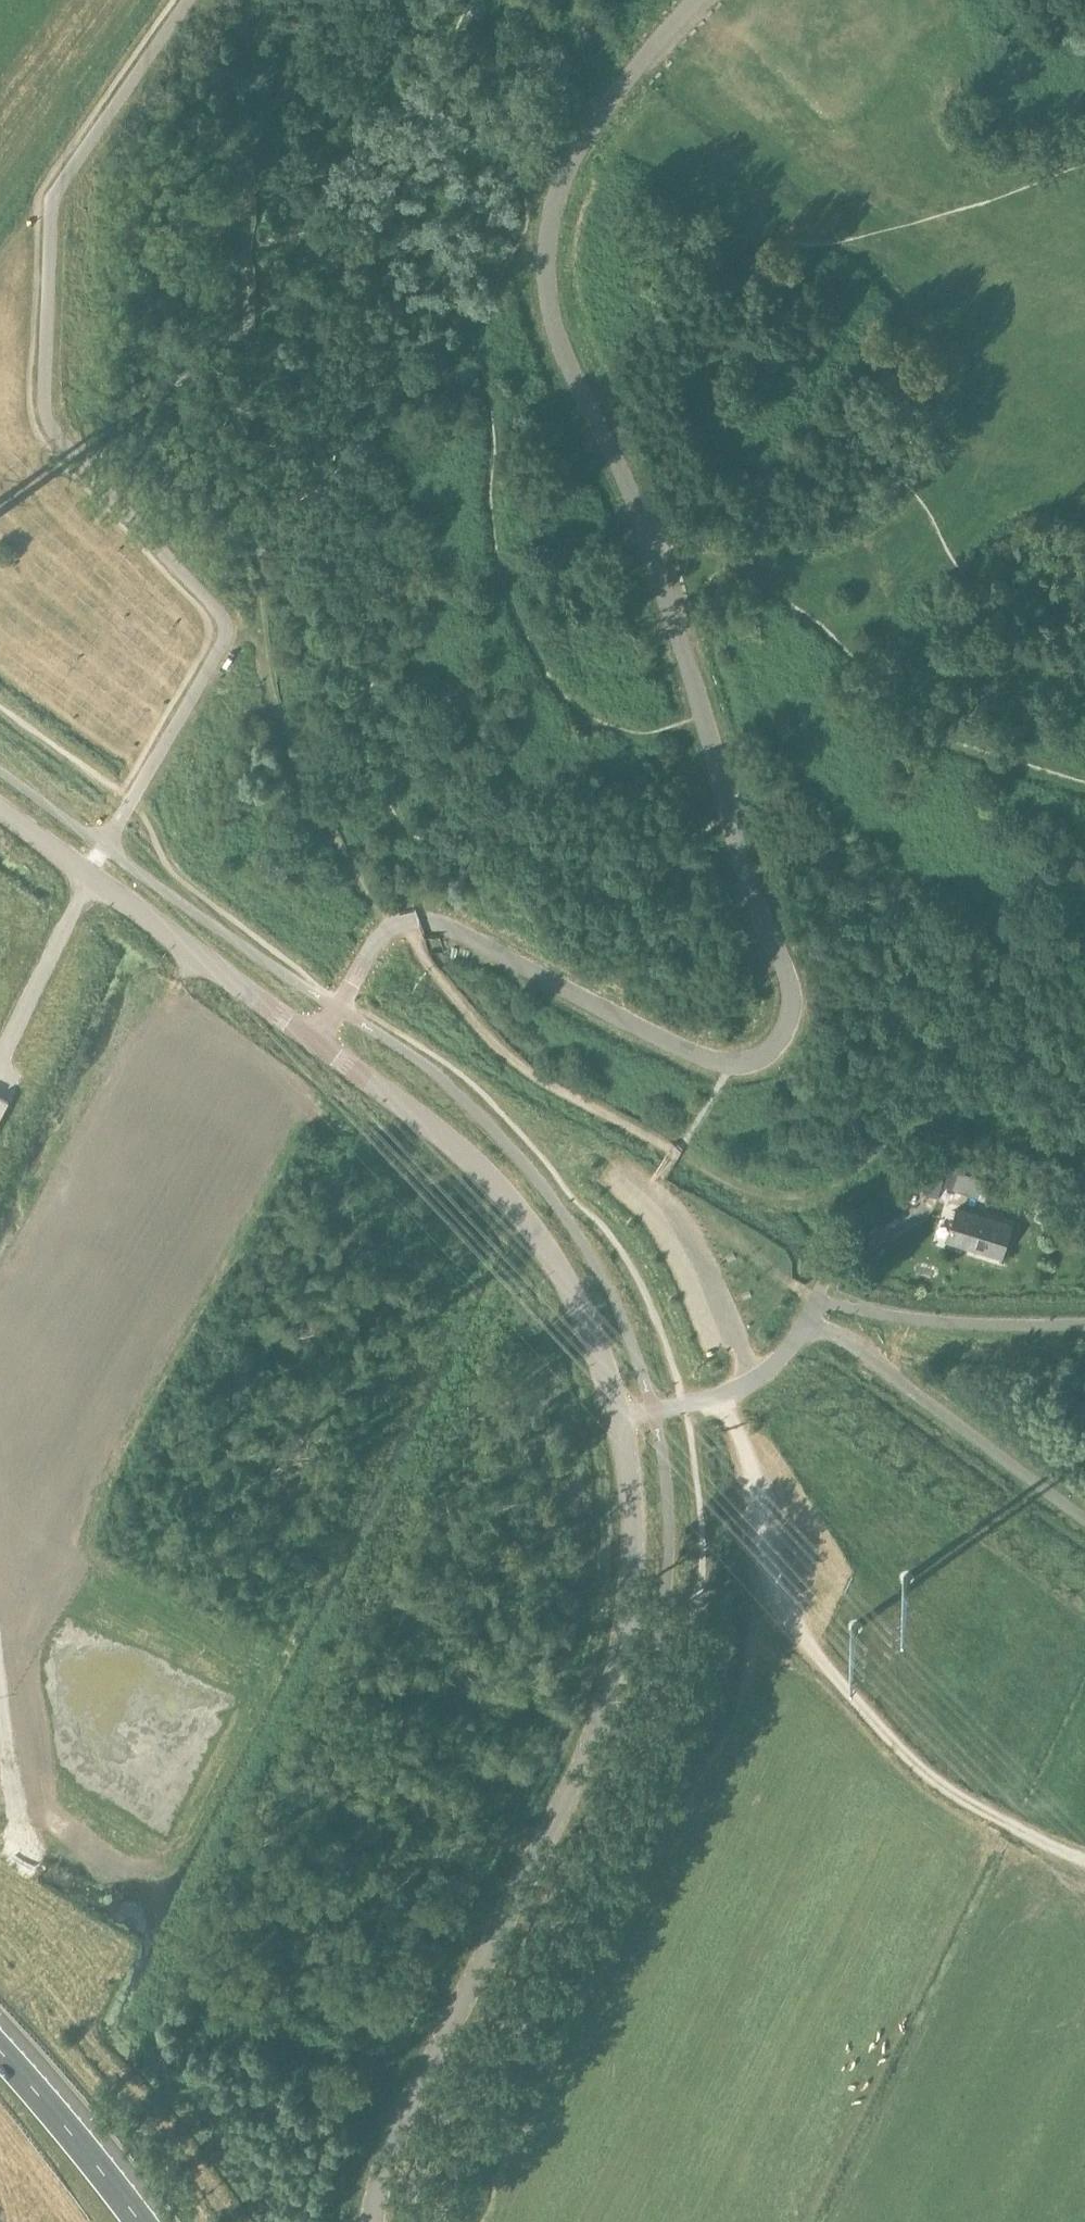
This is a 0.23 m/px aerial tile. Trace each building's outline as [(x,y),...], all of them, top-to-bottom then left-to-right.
[(984,1182),(974,1179),(975,1176),(958,1171),(953,1187),(980,1196),(984,1182)] [(1011,1224),(957,1207),(947,1239),(1001,1256),(1011,1224)]
